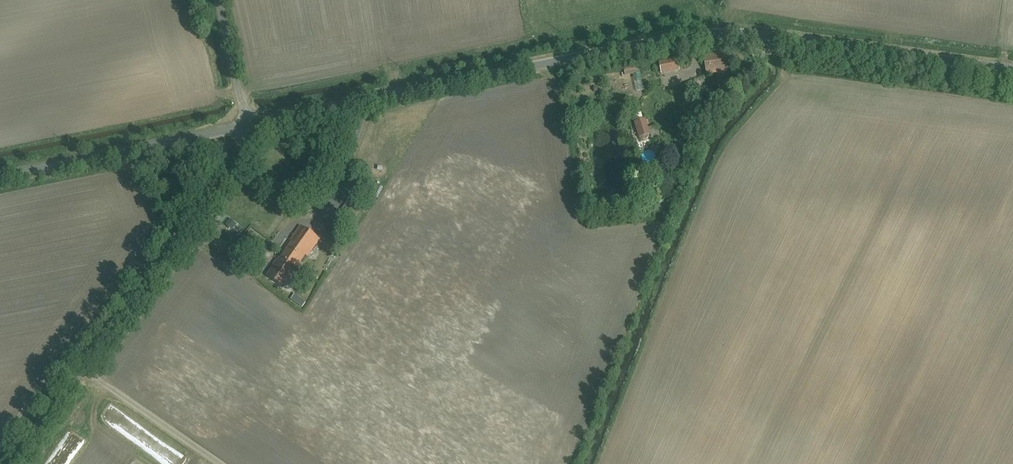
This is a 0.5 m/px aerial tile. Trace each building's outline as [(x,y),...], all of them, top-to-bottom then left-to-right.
[(703,57),(704,76),(726,74),(724,56),(703,57)] [(622,70),(623,76),(635,74),(634,68),(622,70)] [(697,81),(690,84),(696,96),(702,92),(697,81)] [(645,120),(632,124),(634,133),(638,147),(659,141),(655,127),(648,130),(645,120)] [(681,166),(670,167),(671,179),(682,178),(681,166)] [(299,229),(264,276),(283,289),(317,242),(299,229)]
